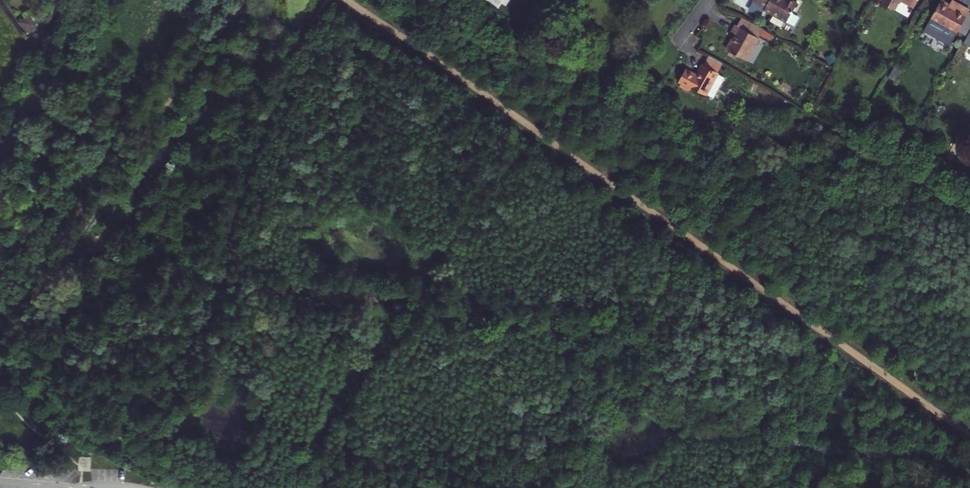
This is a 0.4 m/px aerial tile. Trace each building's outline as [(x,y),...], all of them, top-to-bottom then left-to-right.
[(748,2),(759,10),(758,12),(781,25),(792,6),(783,0),(749,0),(748,2)] [(877,7),(890,14),(896,2),(909,10),(915,0),(880,0),(877,7)] [(951,8),(936,0),(926,19),(952,34),(966,11),(954,4),(951,8)] [(22,20),(26,27),(34,23),(30,15),(22,20)] [(755,42),(729,28),(726,36),(729,38),(721,54),(742,65),(755,42)] [(680,73),(671,87),(685,95),(687,92),(700,99),(701,97),(708,101),(718,83),(712,79),(713,77),(711,76),(717,66),(703,60),(698,69),(697,68),(691,78),(680,73)]
